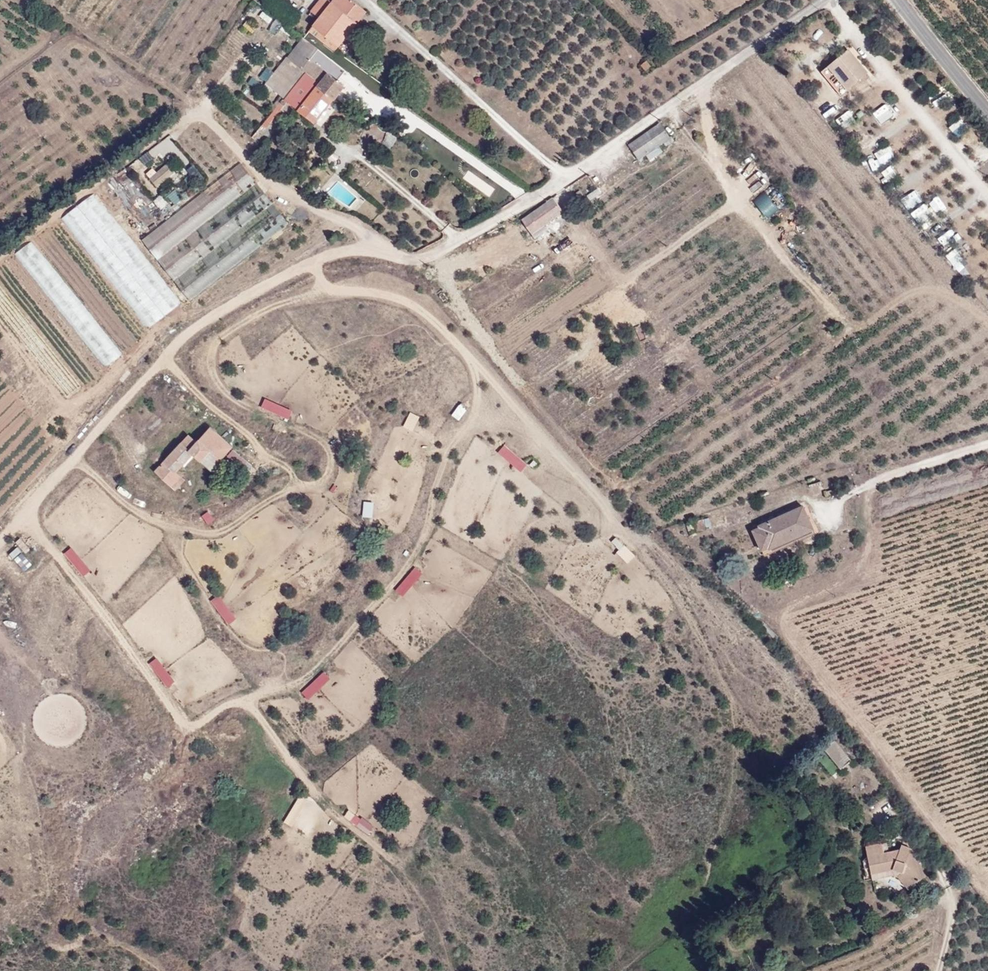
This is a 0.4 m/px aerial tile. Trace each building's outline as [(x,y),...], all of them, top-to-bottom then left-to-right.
[(313,25),(339,46),(351,32),(358,23),(367,12),(352,0),(334,0),(326,9),(317,3),(311,11),(320,18),(313,25)] [(358,23),(351,32),(361,41),(368,31),(358,23)] [(309,31),(336,50),(339,46),(313,25),(309,31)] [(319,49),(303,38),(296,47),(300,51),(292,61),(296,64),(307,72),(320,82),(317,86),(333,99),(334,100),(345,86),(311,58),(319,49)] [(300,51),(296,47),(287,58),(292,61),(300,51)] [(353,76),(319,49),(311,58),(345,86),(353,76)] [(842,94),(868,73),(848,49),(823,70),(842,94)] [(266,83),(275,90),(296,64),(292,61),(287,58),(266,83)] [(645,71),(651,66),(647,60),(640,65),(645,71)] [(275,90),(284,97),(286,99),(307,72),(296,64),(275,90)] [(284,97),(280,102),(284,106),(288,102),(315,122),(333,99),(317,86),(320,82),(307,72),(286,99),(284,97)] [(874,113),(881,124),(895,116),(887,104),(874,113)] [(670,137),(660,124),(629,145),(639,159),(670,137)] [(874,170),(886,162),(880,152),(867,160),(874,170)] [(156,173),(152,168),(145,174),(157,188),(174,173),(166,164),(156,173)] [(619,171),(615,167),(610,171),(613,176),(619,171)] [(775,185),(755,202),(770,218),(789,201),(775,185)] [(157,257),(221,208),(207,190),(143,239),(157,257)] [(584,197),(580,190),(575,193),(580,200),(584,197)] [(97,193),(65,215),(81,238),(94,229),(97,233),(115,219),(97,193)] [(941,197),(932,201),(936,211),(945,208),(941,197)] [(564,212),(554,198),(523,219),(536,238),(549,229),(546,225),(564,212)] [(222,276),(241,260),(235,253),(224,262),(225,264),(218,270),(222,276)] [(263,408),(290,420),(294,411),(267,398),(263,408)] [(407,427),(415,429),(419,415),(410,413),(407,427)] [(233,447),(211,427),(197,443),(189,436),(156,471),(176,489),(184,480),(176,472),(193,454),(212,470),(233,447)] [(500,452),(522,471),(529,464),(506,444),(500,452)] [(813,529),(803,506),(759,526),(759,528),(753,530),(762,549),(768,547),(769,549),(813,529)] [(66,553),(85,576),(92,571),(73,547),(66,553)] [(417,566),(397,590),(405,597),(425,573),(417,566)] [(221,595),(213,601),(230,625),(238,619),(221,595)] [(159,657),(152,662),(168,687),(176,682),(159,657)] [(310,700),(333,679),(326,672),(303,692),(310,700)] [(852,759),(836,739),(825,749),(841,769),(852,759)] [(371,832),(375,825),(357,815),(353,822),(371,832)] [(871,874),(892,869),(903,872),(914,886),(930,871),(911,848),(909,852),(900,849),(885,852),(883,842),(866,846),(871,874)] [(902,844),(900,849),(909,852),(911,848),(902,844)] [(820,862),(825,858),(821,852),(815,856),(820,862)] [(903,872),(892,869),(909,889),(914,886),(903,872)]
